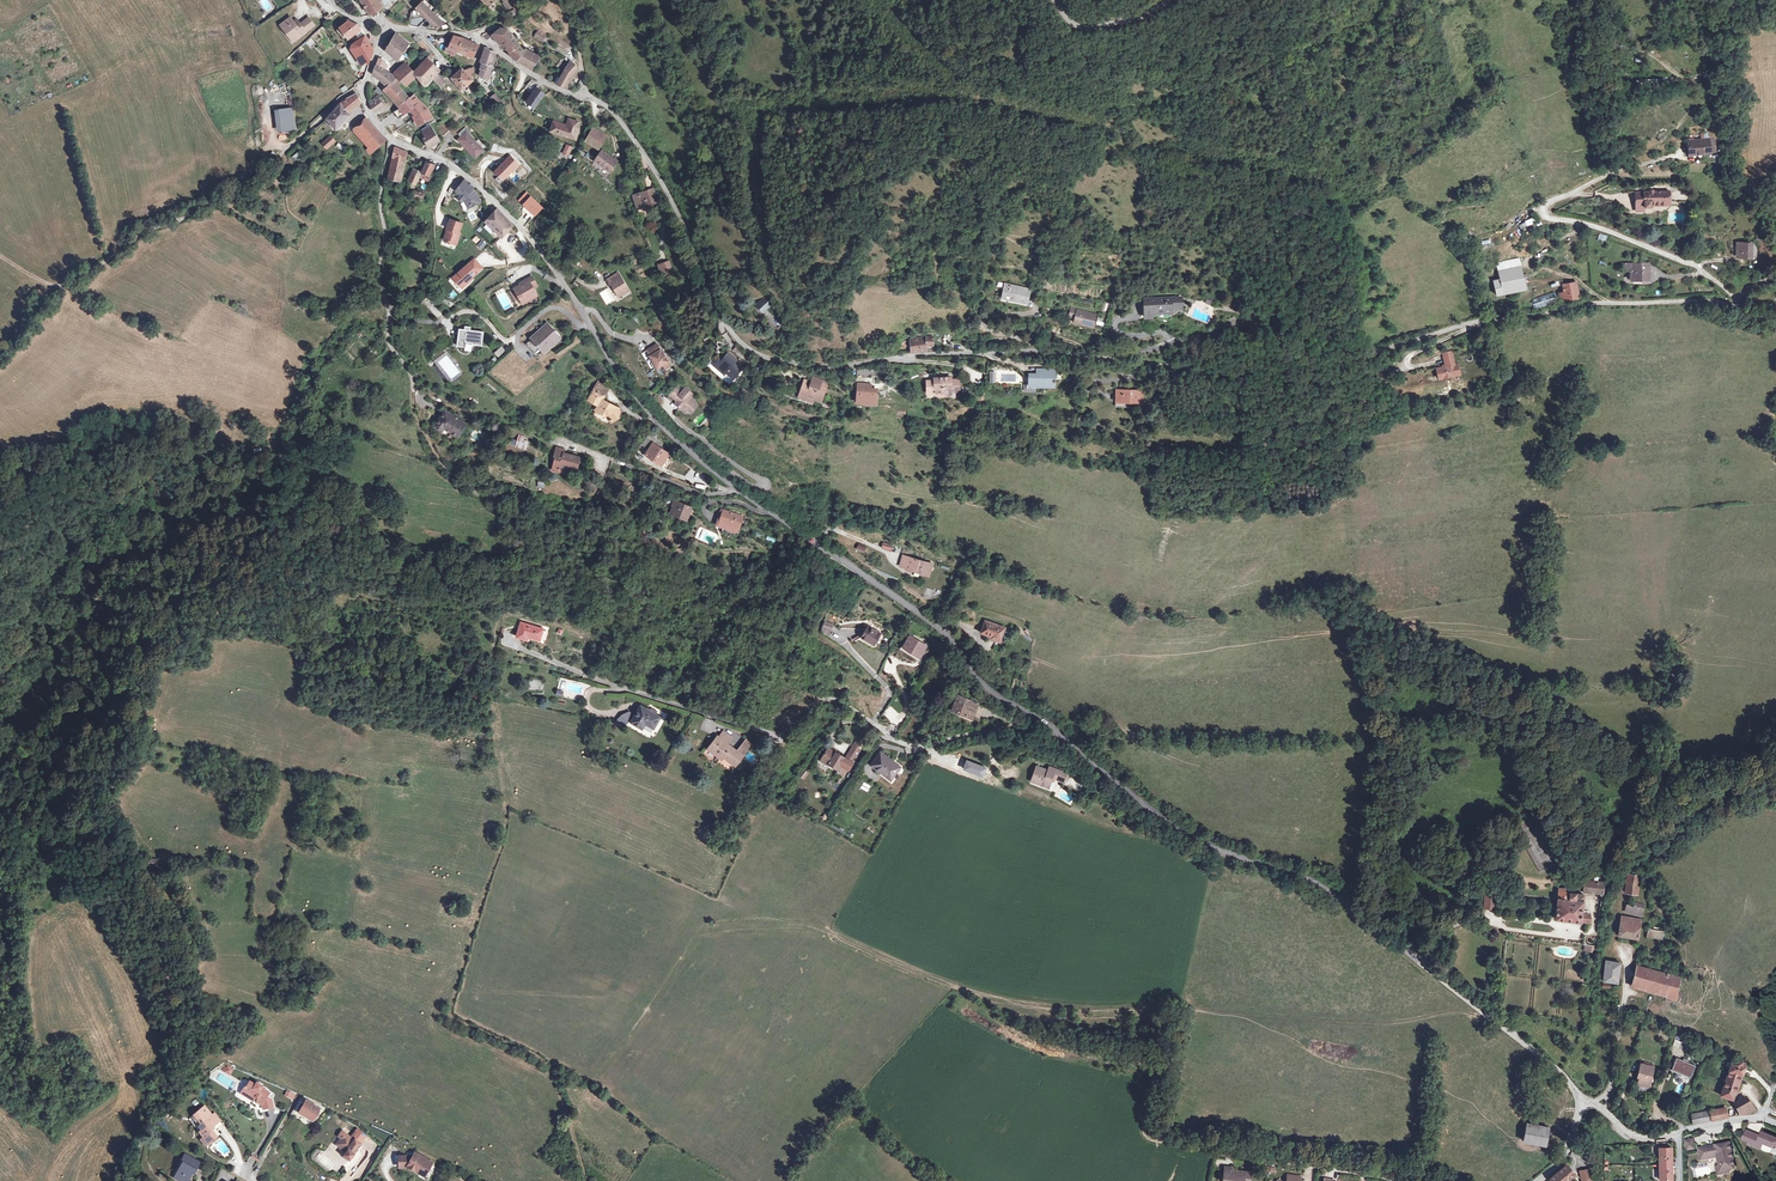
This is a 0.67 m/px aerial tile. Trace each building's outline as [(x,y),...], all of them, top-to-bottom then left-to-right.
[(324,0),(318,0),(314,4),(321,11),(320,13),(328,19),(334,11),(324,0)] [(367,8),(371,17),(386,8),(384,5),(387,2),(385,0),(382,0),(367,8)] [(509,0),(507,0),(505,1),(503,3),(508,10),(513,6),(509,0)] [(432,12),(422,2),(416,7),(417,8),(418,15),(423,14),(427,18),(432,12)] [(508,13),(511,18),(519,15),(515,9),(508,13)] [(443,23),(432,12),(427,18),(430,21),(429,27),(436,28),(437,29),(443,23)] [(293,38),(296,36),(298,38),(315,25),(309,18),(301,24),(298,26),(294,22),(291,17),(283,24),(293,38)] [(335,27),(344,40),(358,29),(357,28),(353,23),(350,22),(349,23),(346,20),(335,27)] [(507,30),(501,28),(492,35),(501,46),(504,43),(515,56),(514,57),(513,58),(517,61),(524,51),(507,30)] [(547,35),(540,30),(535,37),(542,42),(547,35)] [(492,36),(487,32),(483,36),(488,41),(492,36)] [(398,61),(409,44),(396,33),(386,51),(398,61)] [(364,36),(363,35),(350,45),(352,47),(348,50),(361,66),(356,75),(365,79),(369,71),(371,63),(373,49),(364,36)] [(457,51),(462,38),(454,36),(451,42),(450,41),(445,51),(454,56),(457,51)] [(305,43),(311,49),(317,44),(310,37),(305,43)] [(479,45),(462,38),(457,51),(473,58),(478,47),(479,45)] [(432,52),(425,44),(422,47),(430,54),(432,52)] [(493,67),(496,55),(486,49),(480,62),(482,63),(493,67)] [(541,58),(526,49),(524,51),(517,61),(532,69),(541,58)] [(440,71),(426,58),(423,61),(437,74),(440,71)] [(445,81),(437,74),(423,61),(414,71),(417,76),(426,86),(433,78),(442,86),(445,81)] [(566,69),(562,75),(570,79),(573,75),(578,70),(575,65),(573,63),(571,61),(570,63),(566,69)] [(491,72),(493,67),(482,63),(480,69),(481,69),(480,76),(487,81),(491,72)] [(414,72),(407,64),(396,75),(407,86),(417,76),(414,72)] [(380,67),(376,65),(373,74),(382,81),(388,86),(393,82),(397,77),(386,70),(380,67)] [(465,71),(462,68),(452,77),(462,89),(473,80),(465,71)] [(473,68),(465,71),(473,80),(474,77),(473,68)] [(565,88),(570,79),(562,75),(557,84),(565,88)] [(399,86),(402,83),(397,77),(393,82),(388,86),(384,90),(401,107),(410,98),(399,86)] [(537,88),(529,82),(526,86),(535,92),(537,88)] [(543,92),(537,88),(535,92),(534,93),(541,99),(545,94),(543,92)] [(340,104),(334,111),(343,122),(350,115),(348,112),(361,102),(357,93),(347,98),(340,104)] [(541,99),(534,93),(526,104),(534,109),(541,99)] [(490,97),(495,105),(501,101),(496,94),(490,97)] [(379,98),(378,96),(369,102),(370,105),(372,109),(374,112),(383,105),(383,104),(384,103),(380,97),(379,98)] [(410,98),(401,107),(394,112),(399,117),(410,109),(407,105),(412,101),(410,98)] [(415,114),(419,123),(420,125),(433,118),(428,108),(416,98),(412,101),(407,105),(410,109),(415,114)] [(343,122),(334,111),(327,118),(336,129),(343,122)] [(284,114),(286,133),(300,132),(298,112),(284,114)] [(578,122),(569,118),(566,124),(566,125),(554,121),(550,131),(576,140),(579,130),(576,129),(578,122)] [(373,126),(368,120),(356,131),(361,136),(373,126)] [(436,129),(443,136),(451,128),(445,121),(436,129)] [(373,126),(361,136),(371,147),(367,150),(371,153),(386,140),(373,126)] [(428,147),(435,152),(442,142),(431,126),(424,131),(428,137),(426,138),(424,139),(429,146),(428,147)] [(462,136),(458,140),(475,158),(483,150),(466,132),(468,130),(465,127),(459,133),(462,136)] [(606,137),(592,129),(585,141),(599,149),(606,137)] [(334,141),(330,137),(326,140),(326,146),(327,148),(334,141)] [(1710,153),(1708,139),(1688,141),(1690,155),(1710,153)] [(572,147),(559,140),(552,155),(566,162),(572,147)] [(405,160),(406,152),(395,147),(394,156),(405,160)] [(617,161),(602,150),(595,161),(610,172),(617,161)] [(392,163),(404,167),(405,160),(394,156),(392,163)] [(434,165),(427,161),(422,172),(423,173),(421,177),(429,181),(431,177),(429,175),(434,165)] [(388,179),(400,182),(404,167),(392,163),(388,179)] [(422,172),(415,169),(409,181),(412,182),(410,187),(414,189),(422,172)] [(474,187),(465,180),(456,190),(461,195),(458,198),(462,202),(463,200),(465,201),(467,205),(471,204),(472,206),(480,202),(475,193),(472,190),(474,187)] [(423,199),(424,193),(416,191),(414,197),(423,199)] [(648,191),(634,195),(637,207),(647,204),(648,205),(649,208),(653,207),(652,204),(657,202),(654,193),(650,195),(648,191)] [(1667,205),(1667,199),(1669,197),(1669,192),(1654,192),(1654,191),(1649,191),(1649,192),(1635,192),(1636,206),(1644,206),(1644,207),(1651,207),(1651,205),(1667,205)] [(513,225),(497,209),(492,215),(486,221),(501,237),(513,225)] [(448,229),(445,238),(450,240),(449,242),(456,244),(460,233),(459,233),(462,224),(450,219),(447,229),(448,229)] [(1754,243),(1737,242),(1736,256),(1756,257),(1757,249),(1754,243)] [(580,251),(574,258),(576,260),(582,253),(580,251)] [(474,259),(453,277),(462,288),(483,269),(474,259)] [(634,265),(642,274),(645,272),(637,262),(634,265)] [(662,273),(671,270),(668,262),(659,265),(662,273)] [(1649,263),(1625,264),(1625,271),(1631,271),(1631,280),(1649,280),(1649,263)] [(1500,280),(1503,294),(1526,289),(1521,266),(1498,271),(1500,280)] [(629,290),(618,273),(607,280),(610,284),(612,283),(616,289),(615,290),(619,297),(629,290)] [(537,286),(532,276),(523,281),(524,283),(521,284),(514,288),(521,300),(526,297),(528,301),(537,296),(533,288),(537,286)] [(1494,281),(1497,295),(1503,294),(1500,280),(1494,281)] [(1556,287),(1562,285),(1563,292),(1565,292),(1565,293),(1559,294),(1560,301),(1579,297),(1576,283),(1564,285),(1563,280),(1555,281),(1556,287)] [(1030,289),(1005,284),(1002,297),(1028,302),(1030,289)] [(608,288),(600,292),(606,305),(615,301),(608,288)] [(1555,293),(1532,299),(1534,308),(1557,302),(1555,293)] [(1181,298),(1144,299),(1145,316),(1152,316),(1152,311),(1157,311),(1157,313),(1171,312),(1171,309),(1178,309),(1182,305),(1181,298)] [(769,305),(764,300),(758,306),(762,311),(769,305)] [(433,302),(427,306),(432,313),(437,309),(433,302)] [(1097,315),(1071,308),(1068,317),(1074,318),(1073,322),(1094,327),(1097,315)] [(560,337),(548,324),(531,339),(543,352),(560,337)] [(484,332),(470,330),(470,327),(465,326),(465,330),(459,329),(457,346),(465,347),(465,350),(471,351),(472,344),(482,346),(484,332)] [(654,328),(649,332),(654,337),(659,333),(654,328)] [(727,332),(723,335),(729,345),(734,342),(727,332)] [(913,339),(913,345),(912,345),(911,345),(911,346),(911,353),(927,350),(927,349),(933,349),(933,338),(926,337),(926,338),(913,339)] [(537,358),(543,352),(531,339),(525,344),(537,358)] [(656,345),(647,350),(650,356),(654,362),(651,363),(655,370),(663,365),(666,369),(671,366),(661,349),(660,349),(658,345),(656,345)] [(499,357),(506,351),(501,346),(494,353),(499,357)] [(1460,374),(1457,364),(1454,365),(1451,351),(1443,353),(1445,362),(1447,362),(1448,366),(1446,367),(1445,366),(1445,365),(1444,365),(1443,365),(1442,366),(1442,367),(1436,368),(1439,379),(1460,374)] [(737,360),(729,352),(722,359),(725,362),(723,364),(718,360),(713,365),(725,375),(726,373),(734,379),(743,369),(739,365),(737,367),(734,364),(737,360)] [(1055,370),(1041,370),(1040,374),(1037,374),(1030,374),(1029,382),(1024,382),(1024,389),(1025,391),(1035,391),(1035,386),(1054,387),(1055,370)] [(812,383),(805,380),(800,394),(799,397),(813,402),(814,399),(821,402),(828,383),(814,378),(812,383)] [(944,396),(943,378),(934,379),(934,381),(927,381),(927,388),(931,388),(931,393),(935,393),(939,396),(944,396)] [(951,378),(943,378),(944,396),(948,396),(952,392),(956,392),(956,387),(959,386),(959,380),(952,380),(951,378)] [(609,387),(599,381),(594,389),(605,395),(609,387)] [(867,383),(858,383),(857,402),(876,403),(877,389),(870,389),(867,388),(867,383)] [(683,391),(678,386),(668,396),(674,402),(679,396),(681,397),(676,403),(682,409),(684,406),(688,410),(694,403),(695,401),(690,397),(693,394),(686,388),(683,391)] [(602,400),(605,395),(594,389),(588,400),(598,405),(596,410),(605,415),(606,414),(607,415),(611,420),(616,417),(617,419),(622,415),(618,408),(602,400)] [(1142,391),(1119,390),(1119,401),(1135,401),(1135,403),(1142,403),(1142,391)] [(691,413),(698,406),(694,403),(688,410),(691,413)] [(465,424),(445,411),(435,426),(443,431),(445,428),(451,433),(449,436),(453,439),(455,438),(457,436),(465,424)] [(656,440),(648,435),(642,444),(650,449),(646,454),(662,464),(667,457),(669,454),(659,447),(662,443),(656,439),(656,440)] [(524,438),(519,436),(516,445),(526,448),(527,444),(523,443),(524,438)] [(577,469),(580,458),(568,455),(568,456),(563,455),(555,453),(554,456),(556,456),(552,469),(559,471),(560,468),(564,469),(565,470),(566,466),(577,469)] [(665,467),(670,459),(667,457),(662,464),(665,467)] [(500,496),(491,493),(489,500),(497,503),(500,496)] [(692,508),(676,501),(674,506),(671,513),(687,519),(692,508)] [(719,525),(738,531),(739,528),(743,517),(723,510),(719,525)] [(781,552),(785,538),(778,536),(774,550),(781,552)] [(932,564),(903,555),(901,562),(908,563),(907,568),(906,570),(911,571),(912,570),(921,572),(920,574),(929,576),(932,564)] [(1005,628),(985,621),(981,633),(992,637),(993,634),(1002,638),(1005,628)] [(833,624),(825,622),(823,628),(830,631),(833,624)] [(543,629),(521,623),(517,637),(527,640),(529,636),(540,639),(543,629)] [(881,634),(868,626),(861,637),(874,645),(881,634)] [(926,646),(910,636),(903,646),(920,657),(926,646)] [(978,704),(958,696),(952,710),(958,713),(959,712),(972,718),(978,704)] [(661,717),(641,705),(631,722),(643,729),(646,724),(654,729),(661,717)] [(626,727),(633,714),(626,709),(618,722),(626,727)] [(732,738),(724,731),(718,738),(717,737),(709,748),(718,755),(721,752),(724,755),(723,756),(735,765),(742,757),(743,758),(749,750),(750,750),(755,744),(747,739),(737,752),(725,743),(727,740),(729,741),(732,738)] [(863,745),(856,741),(850,752),(857,756),(863,745)] [(849,770),(853,763),(846,758),(829,748),(823,757),(831,762),(829,764),(839,770),(837,772),(843,775),(847,769),(849,770)] [(857,756),(850,752),(846,758),(853,763),(857,756)] [(900,767),(880,752),(871,764),(881,772),(891,779),(900,767)] [(823,757),(821,761),(828,766),(829,764),(831,762),(823,757)] [(1064,782),(1067,774),(1050,767),(1048,770),(1037,766),(1031,781),(1049,787),(1051,780),(1052,778),(1054,779),(1064,782)] [(805,780),(809,772),(804,769),(800,777),(805,780)] [(823,814),(821,816),(827,820),(831,813),(827,811),(825,815),(823,814)] [(1637,894),(1640,876),(1628,874),(1625,892),(1637,894)] [(1603,894),(1605,882),(1583,881),(1583,891),(1603,894)] [(1571,889),(1559,888),(1558,898),(1557,898),(1555,918),(1581,922),(1590,923),(1591,918),(1590,915),(1589,914),(1588,914),(1582,913),(1583,900),(1584,895),(1575,894),(1575,893),(1570,893),(1571,889)] [(1496,893),(1485,892),(1484,908),(1495,909),(1496,893)] [(1640,916),(1642,910),(1633,907),(1628,905),(1625,911),(1640,916)] [(1641,919),(1621,916),(1618,935),(1638,938),(1641,919)] [(1663,931),(1648,929),(1647,936),(1662,939),(1663,931)] [(1620,963),(1606,960),(1603,980),(1617,982),(1620,963)] [(1637,987),(1642,967),(1636,966),(1631,986),(1637,987)] [(1667,996),(1672,976),(1642,967),(1637,987),(1667,996)] [(1675,998),(1680,978),(1672,976),(1667,996),(1675,998)] [(1685,1051),(1688,1044),(1682,1041),(1679,1048),(1685,1051)] [(1696,1047),(1688,1044),(1685,1051),(1693,1054),(1696,1047)] [(1696,1066),(1676,1057),(1671,1070),(1690,1078),(1696,1066)] [(1742,1075),(1746,1063),(1732,1058),(1720,1095),(1733,1099),(1741,1074),(1742,1075)] [(1648,1087),(1654,1067),(1641,1063),(1638,1073),(1640,1073),(1639,1078),(1637,1084),(1648,1087)] [(228,1066),(224,1071),(230,1074),(233,1069),(228,1066)] [(244,1088),(240,1094),(247,1098),(249,1096),(254,1099),(255,1097),(257,1099),(256,1100),(257,1103),(260,1104),(262,1104),(263,1109),(273,1106),(271,1098),(272,1095),(261,1088),(262,1086),(256,1083),(255,1085),(249,1082),(245,1088),(244,1088)] [(294,1094),(288,1091),(285,1096),(292,1099),(294,1094)] [(1754,1110),(1745,1097),(1740,1099),(1735,1103),(1741,1115),(1746,1114),(1754,1110)] [(305,1103),(301,1101),(295,1110),(312,1120),(316,1119),(316,1114),(319,1108),(306,1101),(305,1103)] [(204,1106),(191,1117),(202,1130),(199,1132),(203,1137),(206,1141),(210,1138),(212,1140),(217,1136),(210,1129),(220,1121),(214,1113),(212,1116),(204,1106)] [(1726,1108),(1692,1114),(1693,1123),(1711,1120),(1728,1117),(1726,1108)] [(354,1127),(338,1118),(335,1124),(351,1132),(354,1127)] [(1545,1145),(1549,1127),(1527,1123),(1523,1141),(1545,1145)] [(358,1129),(356,1131),(365,1138),(366,1136),(358,1129)] [(341,1139),(336,1145),(346,1153),(343,1156),(349,1160),(354,1154),(353,1153),(361,1144),(360,1143),(365,1138),(356,1131),(351,1138),(346,1134),(341,1139)] [(1743,1140),(1752,1143),(1754,1137),(1760,1139),(1761,1137),(1747,1131),(1743,1140)] [(1760,1139),(1754,1137),(1752,1143),(1754,1144),(1753,1146),(1761,1149),(1763,1144),(1773,1148),(1774,1146),(1775,1147),(1775,1139),(1763,1133),(1761,1137),(1760,1139)] [(205,1146),(212,1140),(210,1138),(206,1141),(203,1137),(200,1140),(205,1146)] [(1709,1156),(1701,1157),(1701,1161),(1715,1158),(1718,1158),(1719,1159),(1720,1160),(1721,1160),(1723,1171),(1729,1170),(1735,1169),(1732,1154),(1729,1155),(1727,1144),(1721,1146),(1721,1144),(1715,1145),(1716,1147),(1707,1148),(1709,1156)] [(1660,1148),(1659,1148),(1659,1165),(1669,1164),(1669,1158),(1672,1157),(1671,1147),(1668,1148),(1660,1148)] [(1699,1149),(1701,1157),(1709,1156),(1707,1148),(1707,1147),(1699,1149)] [(175,1177),(182,1180),(187,1180),(192,1173),(194,1174),(200,1163),(184,1154),(181,1159),(184,1161),(175,1177)] [(413,1157),(399,1158),(400,1167),(408,1167),(420,1174),(422,1170),(426,1173),(431,1163),(419,1157),(418,1159),(414,1156),(413,1157)] [(1718,1158),(1715,1158),(1718,1176),(1730,1174),(1729,1170),(1723,1171),(1721,1160),(1720,1160),(1719,1159),(1718,1158)] [(1669,1164),(1659,1165),(1660,1180),(1672,1179),(1672,1169),(1669,1169),(1669,1164)] [(1575,1173),(1567,1165),(1549,1178),(1552,1180),(1565,1180),(1575,1173)] [(1250,1173),(1233,1170),(1224,1169),(1222,1179),(1231,1180),(1249,1180),(1250,1173)] [(1582,1180),(1592,1178),(1587,1169),(1580,1171),(1582,1180)]
